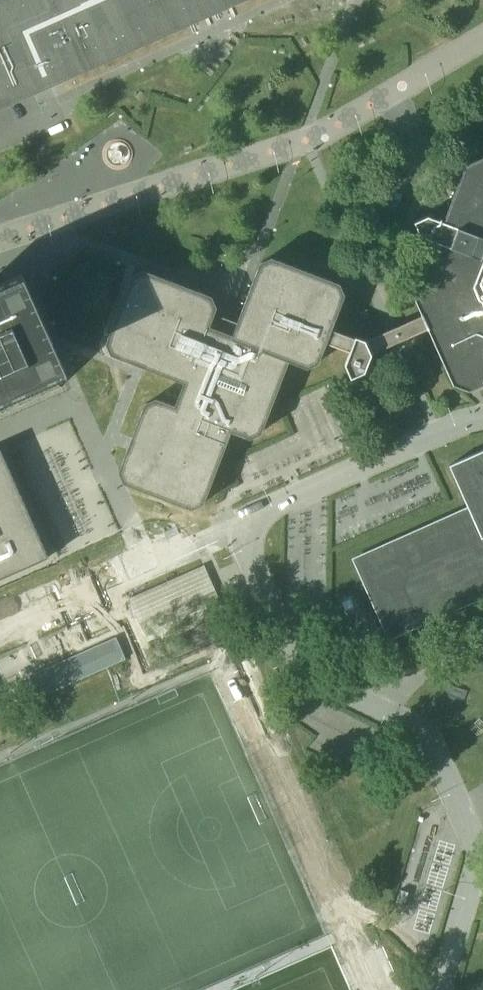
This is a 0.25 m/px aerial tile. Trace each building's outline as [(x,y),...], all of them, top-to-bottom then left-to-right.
[(51,85),(243,0),(0,0),(0,108),(51,85)] [(106,343),(111,354),(133,362),(133,361),(185,381),(175,405),(156,398),(145,403),(120,470),(124,482),(192,508),(204,503),(231,430),(243,435),(250,438),(261,433),(264,425),(289,359),(309,366),(319,361),(327,341),(350,350),(345,364),(351,377),(352,377),(365,371),(372,353),(392,345),(401,341),(428,329),(440,356),(440,357),(442,357),(454,384),(470,390),(482,384),(482,154),(464,163),(445,212),(442,219),(427,214),(413,221),(419,235),(435,241),(413,297),(421,314),(394,325),(386,329),(384,330),(364,338),(354,335),(331,327),(344,293),(339,282),(272,257),(261,262),(233,333),(210,325),(217,306),(212,295),(144,269),(132,274),(115,321),(114,321),(113,322),(106,343)] [(371,190),(363,171),(354,175),(363,194),(371,190)] [(69,370),(26,273),(13,279),(0,284),(0,401),(69,370)] [(48,553),(0,446),(0,574),(48,553)] [(449,464),(470,510),(461,514),(353,561),(390,643),(482,595),(482,449),(449,464)] [(227,615),(205,565),(129,598),(151,648),(227,615)] [(30,675),(36,690),(40,696),(126,658),(123,651),(116,637),(30,675)]
